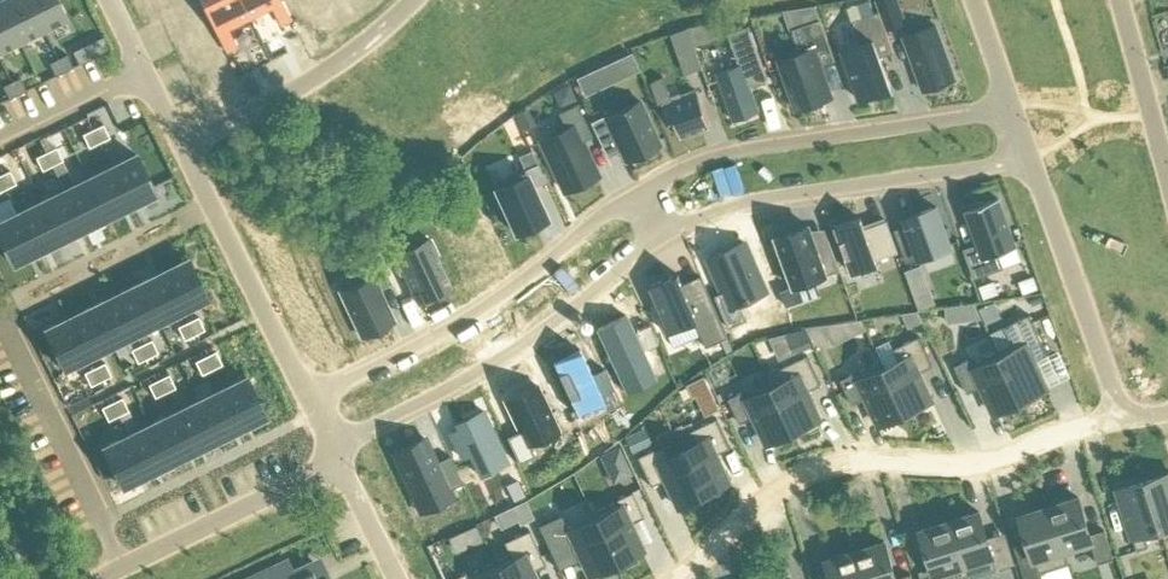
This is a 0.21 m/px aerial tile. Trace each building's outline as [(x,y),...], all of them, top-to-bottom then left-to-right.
[(19,40),(43,28),(29,0),(0,0),(0,2),(19,40)] [(43,28),(67,17),(59,0),(29,0),(43,28)] [(218,32),(226,27),(249,16),(241,0),(202,0),(218,32)] [(249,16),(272,5),(281,1),(280,0),(241,0),(249,16)] [(653,15),(688,1),(688,0),(647,0),(653,15)] [(889,29),(907,23),(899,0),(879,0),(889,29)] [(19,40),(0,2),(0,50),(19,40)] [(283,5),(274,10),(281,23),(290,19),(283,5)] [(860,42),(842,49),(860,99),(892,87),(880,56),(893,51),(878,10),(852,20),(860,42)] [(791,30),(799,52),(779,59),(797,109),(833,96),(821,64),(835,59),(829,41),(821,19),(791,30)] [(703,25),(688,28),(694,45),(709,40),(703,25)] [(740,64),(717,72),(734,120),(760,110),(751,85),(768,79),(749,25),(729,33),(740,64)] [(935,25),(903,37),(924,91),(955,79),(935,25)] [(688,28),(671,34),(678,51),(694,45),(688,28)] [(229,32),(220,37),(227,50),(235,45),(229,32)] [(102,36),(93,40),(100,53),(108,48),(102,36)] [(630,52),(608,62),(616,80),(639,69),(630,52)] [(66,54),(58,58),(64,70),(72,66),(66,54)] [(58,58),(50,62),(56,74),(64,70),(58,58)] [(587,72),(576,77),(584,95),(595,90),(587,72)] [(664,75),(650,80),(658,104),(663,102),(670,120),(675,118),(682,136),(711,126),(697,89),(680,95),(681,96),(682,99),(672,103),(671,103),(670,100),(670,99),(668,95),(671,94),(664,75)] [(19,77),(11,81),(17,93),(26,89),(19,77)] [(11,81),(3,85),(9,97),(17,93),(11,81)] [(567,85),(553,92),(557,101),(564,104),(574,99),(567,85)] [(604,115),(625,160),(660,143),(639,99),(604,115)] [(564,189),(596,173),(581,139),(591,134),(576,102),(561,110),(568,126),(541,139),(564,189)] [(103,124),(93,129),(99,141),(109,137),(103,124)] [(93,129),(83,133),(89,146),(99,141),(93,129)] [(56,147),(46,152),(52,164),(62,160),(56,147)] [(46,152),(36,156),(42,169),(52,164),(46,152)] [(136,153),(111,164),(131,204),(155,192),(136,153)] [(524,166),(524,168),(533,186),(545,181),(536,161),(524,166)] [(112,165),(88,176),(107,215),(131,204),(112,165)] [(524,168),(492,183),(515,231),(547,217),(533,186),(524,168)] [(0,174),(0,177),(5,188),(15,183),(9,170),(0,174)] [(88,176),(64,188),(84,227),(107,215),(88,176)] [(64,188),(40,200),(60,239),(84,227),(64,188)] [(977,242),(966,246),(976,275),(1003,266),(998,252),(1014,246),(998,199),(985,203),(981,202),(972,205),(970,209),(966,210),(977,242)] [(40,200),(17,212),(36,251),(60,239),(40,200)] [(908,227),(896,232),(906,261),(919,257),(919,258),(951,247),(936,205),(904,216),(908,227)] [(0,220),(0,237),(13,263),(36,251),(17,212),(0,220)] [(861,216),(835,226),(853,271),(878,262),(877,259),(899,251),(887,219),(865,228),(861,216)] [(809,224),(777,236),(795,285),(840,269),(828,238),(815,243),(809,224)] [(438,255),(429,235),(426,236),(424,232),(402,242),(400,238),(384,245),(398,273),(402,271),(417,302),(450,286),(435,256),(438,255)] [(749,242),(713,256),(727,292),(718,296),(731,329),(749,321),(742,303),(769,293),(749,242)] [(366,276),(340,289),(362,335),(393,320),(378,289),(391,283),(377,254),(360,262),(366,276)] [(186,257),(164,269),(183,308),(207,296),(186,257)] [(164,269),(140,281),(159,320),(183,308),(164,269)] [(926,282),(922,270),(907,275),(912,288),(926,282)] [(648,286),(668,333),(695,321),(696,321),(706,346),(729,336),(704,278),(702,275),(701,275),(703,278),(685,286),(679,272),(648,286)] [(1019,281),(1024,294),(1039,288),(1034,275),(1019,281)] [(140,281),(116,293),(136,332),(159,320),(140,281)] [(116,293),(93,304),(112,343),(136,332),(116,293)] [(982,318),(975,302),(966,304),(969,320),(982,318)] [(92,304),(69,316),(88,355),(112,343),(92,304)] [(909,327),(923,321),(918,311),(903,313),(909,327)] [(776,316),(781,329),(794,324),(789,312),(776,316)] [(69,316),(45,328),(65,367),(88,355),(69,316)] [(198,316),(188,321),(194,334),(204,329),(198,316)] [(1013,347),(999,354),(1021,400),(1047,387),(1035,360),(1047,354),(1040,340),(1029,316),(1004,328),(1013,347)] [(188,321),(178,326),(184,338),(194,334),(188,321)] [(830,338),(823,325),(807,327),(815,345),(830,338)] [(632,329),(603,342),(626,392),(656,379),(632,329)] [(805,330),(786,334),(794,351),(805,346),(812,343),(805,330)] [(897,356),(881,363),(906,412),(931,400),(918,372),(933,364),(919,336),(893,349),(897,356)] [(151,339),(141,344),(147,357),(157,352),(151,339)] [(656,340),(646,344),(655,363),(665,359),(656,340)] [(141,344),(131,349),(137,362),(147,357),(141,344)] [(215,351),(205,356),(211,369),(221,364),(215,351)] [(576,353),(555,363),(575,406),(596,396),(600,403),(608,399),(595,371),(586,375),(576,353)] [(1021,400),(999,354),(974,366),(970,357),(955,364),(968,392),(982,385),(995,412),(1021,400)] [(781,367),(768,373),(773,384),(795,430),(821,418),(807,389),(820,383),(807,355),(781,367)] [(205,356),(195,361),(201,373),(211,369),(205,356)] [(879,359),(840,378),(852,404),(866,397),(880,425),(906,412),(881,363),(879,359)] [(104,362),(94,367),(100,380),(110,375),(104,362)] [(94,367),(84,372),(90,385),(100,380),(94,367)] [(168,374),(158,379),(165,392),(175,387),(168,374)] [(246,375),(222,386),(242,426),(265,414),(246,375)] [(705,376),(695,380),(701,392),(697,394),(703,407),(717,401),(705,376)] [(158,379),(148,384),(154,396),(165,392),(158,379)] [(744,390),(729,397),(738,415),(741,423),(756,416),(768,442),(795,430),(773,384),(759,390),(747,396),(744,390)] [(222,386),(199,398),(218,437),(242,426),(222,386)] [(540,392),(508,406),(523,438),(509,444),(522,470),(535,464),(530,453),(561,437),(540,392)] [(122,397),(112,402),(118,414),(128,410),(122,397)] [(198,398),(175,410),(194,449),(218,437),(198,398)] [(112,402),(102,406),(108,419),(118,414),(112,402)] [(458,428),(450,432),(462,457),(470,453),(480,474),(508,461),(483,409),(455,422),(458,428)] [(175,410),(151,422),(170,461),(194,449),(175,410)] [(697,443),(683,450),(704,493),(730,481),(717,453),(731,447),(717,417),(691,430),(697,443)] [(151,422),(127,434),(147,473),(170,461),(151,422)] [(639,428),(626,434),(632,448),(645,442),(639,428)] [(127,434),(104,445),(123,484),(147,473),(127,434)] [(424,436),(392,452),(417,503),(451,487),(462,482),(449,455),(436,461),(424,436)] [(662,444),(636,456),(650,486),(664,479),(678,506),(704,493),(683,450),(668,457),(662,444)] [(618,447),(600,456),(605,465),(623,456),(618,447)] [(1146,480),(1161,530),(1167,528),(1167,473),(1146,480)] [(518,480),(506,485),(513,500),(525,494),(518,480)] [(1146,480),(1118,489),(1137,548),(1147,545),(1144,535),(1161,530),(1146,480)] [(617,501),(592,513),(594,517),(615,561),(641,548),(628,522),(642,516),(630,491),(615,498),(617,501)] [(1056,503),(1050,505),(1065,553),(1092,544),(1098,562),(1113,557),(1104,529),(1090,534),(1078,495),(1055,503),(1056,503)] [(525,500),(512,506),(520,522),(533,516),(525,500)] [(1021,514),(1033,554),(1019,558),(1025,578),(1043,578),(1041,572),(1068,563),(1065,553),(1050,505),(1021,514)] [(956,518),(950,520),(968,577),(996,569),(978,510),(956,517),(956,518)] [(555,516),(537,525),(553,558),(571,549),(555,516)] [(594,517),(568,529),(589,574),(615,561),(594,517)] [(922,529),(934,566),(919,571),(922,578),(954,578),(967,575),(968,578),(968,577),(950,520),(922,529)] [(474,525),(449,536),(455,550),(480,538),(474,525)] [(494,561),(503,578),(535,578),(530,570),(544,563),(528,530),(504,541),(510,554),(494,561)] [(855,550),(865,578),(912,578),(910,574),(897,578),(885,541),(855,550)] [(826,558),(832,578),(865,578),(855,550),(852,551),(851,550),(826,558)] [(313,559),(292,569),(287,558),(244,578),(323,578),(313,559)] [(453,577),(454,578),(503,578),(494,561),(468,574),(467,571),(453,577)]
